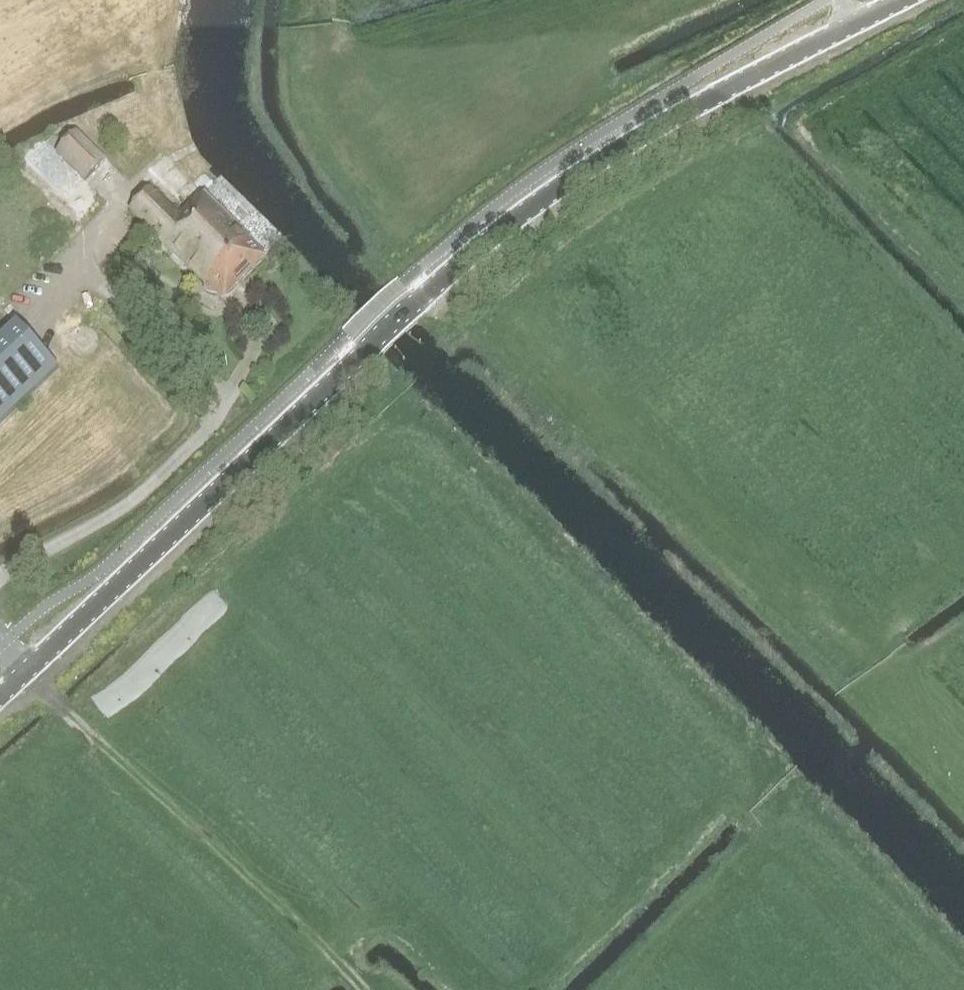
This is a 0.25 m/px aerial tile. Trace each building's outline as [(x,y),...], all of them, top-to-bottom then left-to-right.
[(71,138),(56,153),(85,181),(99,166),(90,156),(84,162),(75,153),(80,147),(71,138)] [(178,216),(150,189),(129,210),(222,301),(265,257),(248,241),(250,239),(204,194),(190,207),(188,206),(178,216)] [(59,369),(16,324),(0,339),(0,424),(59,369)]
